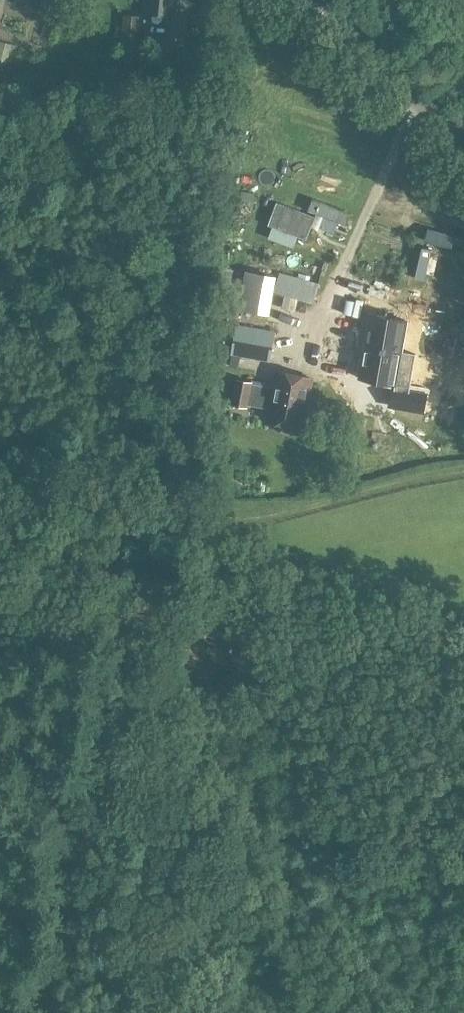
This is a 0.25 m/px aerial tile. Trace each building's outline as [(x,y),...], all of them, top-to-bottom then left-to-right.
[(147,12),(176,12),(176,0),(147,0),(147,12)] [(123,14),(120,64),(138,65),(141,15),(123,14)] [(17,46),(0,42),(0,58),(13,62),(17,46)] [(316,213),(323,215),(338,221),(347,224),(351,213),(312,198),(308,210),(316,213)] [(315,216),(277,201),(268,224),(273,226),(298,236),(306,239),(312,225),(315,216)] [(334,233),(338,221),(323,215),(319,227),(334,233)] [(426,280),(427,274),(430,256),(432,249),(423,247),(415,277),(426,280)] [(269,264),(266,282),(285,285),(283,294),(326,300),(330,273),(269,264)] [(409,296),(406,314),(443,321),(446,303),(409,296)] [(248,313),(277,314),(278,301),(248,300),(248,313)] [(353,358),(363,308),(339,303),(329,354),(353,358)] [(368,315),(365,331),(369,332),(367,346),(401,351),(406,319),(372,314),(372,316),(368,316),(368,315)] [(231,324),(219,323),(215,322),(213,339),(229,341),(231,324)] [(237,324),(232,355),(271,361),(276,330),(237,324)] [(361,358),(358,374),(361,375),(361,378),(386,382),(396,384),(395,389),(393,389),(393,391),(390,405),(424,411),(427,395),(410,392),(416,354),(401,351),(367,346),(364,359),(361,358)] [(242,357),(234,355),(232,365),(240,367),(242,357)] [(237,379),(232,403),(248,406),(249,403),(267,407),(264,421),(303,428),(304,420),(312,379),(278,373),(274,389),(252,385),(253,382),(237,379)] [(347,432),(338,432),(337,445),(346,446),(347,432)]
